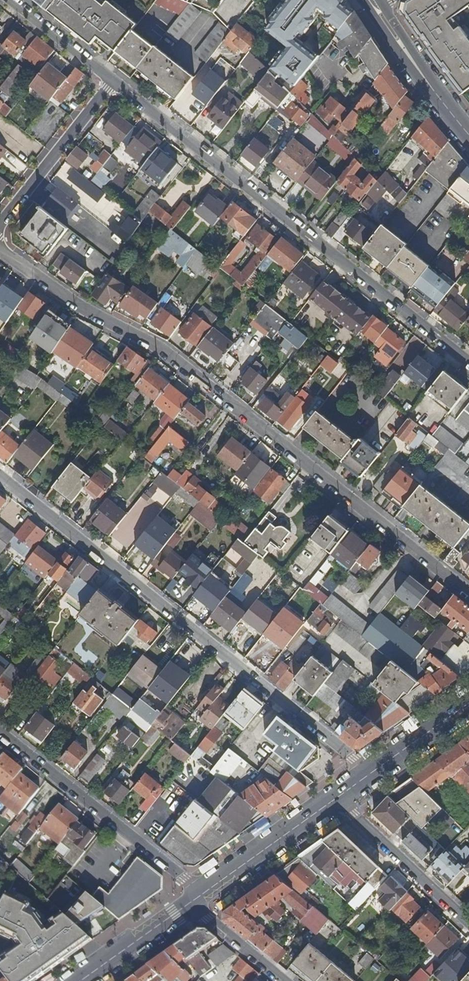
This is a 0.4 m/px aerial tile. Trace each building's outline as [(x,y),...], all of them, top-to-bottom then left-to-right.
[(116,51),(133,30),(137,24),(125,14),(111,3),(108,1),(106,3),(104,5),(97,0),(48,0),(46,3),(44,6),(43,6),(58,17),(64,22),(85,39),(91,44),(98,37),(101,39),(112,48),(116,51)] [(113,0),(111,3),(125,14),(128,12),(113,0)] [(180,15),(189,3),(188,2),(183,0),(156,0),(155,2),(160,6),(161,5),(167,9),(168,8),(173,12),(175,11),(180,15)] [(213,13),(231,31),(236,24),(245,12),(255,0),(223,0),(213,13)] [(272,22),(273,22),(267,30),(288,47),(279,59),(276,57),(270,64),(273,67),(269,71),(277,78),(280,81),(285,86),(291,92),(301,80),(318,57),(311,52),(313,50),(299,39),(297,37),(302,31),(304,33),(315,19),(312,17),(315,13),(319,15),(326,21),(323,26),(335,36),(355,11),(348,0),(289,0),(272,22)] [(462,94),(468,89),(468,36),(461,25),(457,29),(450,19),(468,7),(468,0),(406,0),(403,2),(401,9),(429,50),(462,94)] [(200,12),(189,3),(180,15),(165,33),(176,42),(200,12)] [(348,43),(357,57),(360,53),(372,38),(355,11),(335,36),(332,40),(340,46),(348,43)] [(195,53),(206,62),(226,37),(231,31),(220,22),(195,53)] [(257,41),(236,24),(231,31),(226,37),(247,54),(250,51),(257,41)] [(257,37),(259,39),(267,30),(265,28),(257,37)] [(154,47),(133,30),(116,51),(137,68),(154,47)] [(0,43),(0,54),(4,57),(9,50),(15,55),(26,42),(15,32),(4,46),(0,43)] [(25,39),(31,44),(37,36),(31,32),(25,39)] [(39,68),(54,50),(37,36),(31,44),(22,55),(39,68)] [(371,70),(377,79),(388,65),(389,63),(374,40),(372,38),(360,53),(365,61),(359,65),(365,73),(371,70)] [(112,48),(101,39),(99,42),(110,51),(112,48)] [(137,68),(177,99),(182,92),(195,76),(155,45),(154,47),(137,68)] [(266,71),(268,72),(269,71),(250,51),(247,54),(241,62),(259,78),(266,71)] [(30,85),(50,100),(67,79),(47,63),(30,85)] [(3,90),(10,96),(29,73),(19,65),(0,88),(3,90)] [(398,80),(388,65),(377,79),(374,82),(395,107),(404,96),(408,91),(398,80)] [(58,106),(84,73),(76,67),(67,79),(50,100),(58,106)] [(272,85),(277,78),(269,71),(268,72),(245,101),(254,108),(265,94),(280,106),(291,92),(285,86),(282,90),(276,85),(274,87),(272,85)] [(308,85),(301,80),(291,92),(304,106),(310,100),(302,93),(308,85)] [(10,96),(3,90),(0,94),(0,99),(4,103),(10,96)] [(342,123),(350,131),(374,100),(372,98),(374,96),(367,91),(342,123)] [(188,97),(182,92),(177,99),(175,101),(181,106),(188,97)] [(209,115),(224,127),(239,109),(223,96),(223,97),(217,92),(208,105),(213,109),(209,115)] [(309,116),(310,116),(312,114),(308,111),(306,113),(304,111),(306,109),(304,106),(291,92),(280,106),(301,125),(309,116)] [(413,103),(404,96),(395,107),(392,111),(377,130),(371,138),(378,144),(397,120),(399,121),(413,103)] [(326,109),(320,116),(328,122),(334,115),(341,120),(348,111),(330,97),(323,106),(326,109)] [(0,99),(0,112),(5,116),(11,108),(4,103),(0,99)] [(181,106),(175,101),(170,107),(176,112),(181,106)] [(103,129),(121,143),(125,138),(133,127),(116,113),(103,129)] [(273,114),(266,123),(276,131),(283,122),(273,114)] [(419,144),(435,125),(428,116),(412,137),(419,144)] [(332,135),(355,158),(362,149),(366,145),(350,131),(342,123),(338,128),(332,135)] [(333,124),(328,131),(332,135),(338,128),(333,124)] [(426,150),(441,132),(436,126),(435,125),(419,144),(426,150)] [(140,131),(134,126),(133,127),(125,138),(131,143),(126,150),(136,158),(138,156),(146,162),(157,148),(162,142),(143,127),(140,131)] [(413,176),(417,180),(425,170),(448,141),(445,138),(441,132),(426,150),(428,151),(419,161),(421,162),(419,164),(421,166),(413,176)] [(269,150),(254,138),(242,154),(257,166),(269,150)] [(315,157),(292,139),(274,161),(297,180),(314,159),(315,157)] [(425,170),(449,190),(468,165),(448,141),(425,170)] [(87,156),(77,147),(67,159),(78,168),(87,156)] [(177,164),(157,148),(146,162),(141,168),(160,184),(177,164)] [(369,155),(362,149),(355,158),(361,165),(369,155)] [(95,160),(99,163),(97,165),(101,168),(109,158),(102,152),(95,160)] [(353,175),(361,165),(355,158),(338,179),(336,182),(359,200),(369,188),(370,189),(377,181),(366,170),(363,173),(368,177),(363,183),(353,175)] [(338,179),(314,159),(297,180),(296,182),(321,201),(336,182),(338,179)] [(93,174),(95,176),(99,170),(101,168),(97,165),(93,170),(95,171),(93,174)] [(468,204),(468,166),(468,165),(449,190),(435,208),(446,217),(458,202),(460,203),(464,199),(468,204)] [(75,169),(69,177),(98,200),(104,192),(101,189),(91,181),(75,169)] [(110,179),(99,170),(95,176),(91,181),(101,189),(110,179)] [(407,193),(384,171),(377,181),(386,190),(399,203),(407,193)] [(1,194),(6,187),(10,191),(13,187),(9,183),(0,176),(0,193),(1,194)] [(376,202),(386,190),(377,181),(370,189),(367,193),(376,202)] [(47,201),(54,207),(67,217),(77,203),(58,188),(47,201)] [(153,189),(133,214),(140,220),(141,221),(148,211),(154,203),(161,195),(153,189)] [(125,195),(120,201),(128,208),(133,201),(125,195)] [(196,211),(213,225),(220,217),(228,207),(220,200),(218,203),(209,195),(196,211)] [(171,216),(154,203),(148,211),(169,228),(172,229),(191,205),(184,200),(171,216)] [(256,221),(232,202),(228,207),(220,217),(237,230),(233,235),(240,241),(240,240),(256,221)] [(54,247),(69,228),(50,213),(43,207),(41,206),(40,206),(39,208),(41,210),(28,227),(54,247)] [(371,233),(366,229),(354,219),(361,211),(356,207),(340,227),(333,236),(339,241),(346,232),(362,245),(371,233)] [(131,231),(140,220),(133,214),(132,213),(119,228),(113,223),(109,228),(127,242),(133,233),(131,231)] [(333,222),(325,233),(331,238),(333,236),(340,227),(333,222)] [(157,230),(164,235),(168,229),(162,224),(157,230)] [(272,237),(279,228),(273,224),(266,232),(257,225),(246,238),(260,250),(254,257),(253,256),(239,274),(231,266),(247,245),(240,240),(240,241),(224,260),(224,261),(219,267),(220,268),(242,286),(254,271),(266,255),(267,254),(266,254),(277,240),(272,237)] [(406,244),(382,224),(381,226),(363,248),(388,267),(405,246),(406,244)] [(48,255),(54,247),(28,227),(22,234),(48,255)] [(164,235),(155,248),(168,257),(173,249),(181,255),(176,262),(183,267),(196,249),(195,248),(172,229),(169,228),(168,229),(164,235)] [(303,256),(280,238),(267,254),(266,255),(275,262),(277,260),(291,271),(303,256)] [(468,266),(468,264),(462,258),(446,245),(442,250),(450,257),(449,258),(465,271),(468,266)] [(388,267),(412,286),(429,265),(405,246),(388,267)] [(61,271),(78,284),(87,271),(63,253),(62,252),(54,264),(62,270),(61,271)] [(219,257),(214,263),(219,267),(224,261),(219,257)] [(204,269),(213,277),(220,268),(219,267),(214,263),(210,260),(204,269)] [(319,276),(300,261),(284,281),(302,296),(319,276)] [(449,291),(456,282),(429,265),(412,286),(439,303),(449,291)] [(260,276),(254,271),(242,286),(248,291),(260,276)] [(128,289),(106,274),(101,281),(100,283),(92,294),(106,303),(110,297),(119,303),(128,289)] [(347,300),(323,281),(309,298),(333,317),(347,300)] [(4,283),(0,289),(0,318),(6,322),(16,308),(22,300),(23,297),(4,283)] [(145,295),(133,286),(120,306),(137,318),(147,302),(143,299),(145,295)] [(276,308),(284,292),(277,288),(269,304),(276,308)] [(458,330),(465,321),(467,319),(468,316),(468,307),(449,291),(439,303),(433,310),(458,330)] [(26,330),(32,334),(51,308),(39,299),(39,296),(38,294),(35,296),(29,292),(23,300),(22,300),(16,308),(19,311),(20,309),(34,319),(26,330)] [(151,322),(170,336),(180,322),(162,309),(171,297),(165,293),(161,299),(147,318),(151,321),(151,322)] [(371,319),(347,300),(333,317),(357,336),(371,319)] [(286,321),(266,304),(252,322),(273,338),(278,331),(286,321)] [(179,332),(197,346),(212,328),(211,327),(218,318),(203,306),(196,315),(194,314),(179,332)] [(32,334),(40,343),(54,351),(56,348),(70,327),(51,308),(32,334)] [(388,328),(373,316),(371,319),(357,336),(355,339),(358,342),(365,335),(375,343),(387,328),(388,328)] [(286,337),(300,348),(308,338),(286,321),(278,331),(286,337)] [(93,344),(70,327),(56,348),(54,351),(77,367),(78,365),(91,346),(93,344)] [(197,346),(218,363),(233,344),(212,328),(197,346)] [(405,342),(387,328),(375,343),(375,344),(382,349),(375,358),(386,366),(405,342)] [(300,348),(286,337),(285,339),(298,350),(300,348)] [(78,365),(101,382),(115,363),(91,346),(78,365)] [(131,381),(136,385),(136,384),(148,368),(151,364),(147,361),(127,347),(107,377),(111,380),(123,364),(136,373),(131,381)] [(434,366),(420,354),(406,371),(416,378),(420,373),(425,377),(434,366)] [(341,367),(327,356),(319,367),(332,378),(341,367)] [(440,368),(445,371),(450,364),(446,360),(440,368)] [(256,361),(241,381),(257,394),(267,381),(256,371),(261,365),(256,361)] [(12,375),(35,388),(42,379),(37,375),(20,365),(12,375)] [(438,369),(434,366),(425,377),(420,373),(416,378),(413,381),(423,388),(438,369)] [(445,371),(440,368),(440,367),(438,369),(423,388),(428,392),(444,371),(445,371)] [(168,383),(148,368),(136,384),(156,400),(168,384),(168,383)] [(393,371),(376,392),(384,398),(394,387),(401,377),(393,371)] [(426,394),(450,413),(468,390),(444,371),(428,392),(426,394)] [(259,405),(276,420),(286,408),(294,397),(288,392),(283,398),(278,394),(288,381),(279,374),(263,393),(267,396),(259,405)] [(58,381),(54,388),(60,392),(64,386),(58,381)] [(315,391),(305,383),(301,389),(310,397),(315,391)] [(154,401),(175,418),(189,400),(168,384),(156,400),(154,401)] [(405,396),(394,387),(384,398),(389,402),(394,407),(405,396)] [(308,404),(312,399),(310,397),(301,389),(296,394),(308,404)] [(126,398),(132,403),(138,395),(132,391),(126,398)] [(67,408),(72,402),(62,394),(58,400),(67,408)] [(277,421),(289,430),(304,411),(305,412),(309,407),(301,401),(291,412),(286,408),(276,420),(277,421)] [(468,430),(468,403),(456,420),(468,430)] [(206,417),(189,404),(182,412),(199,426),(206,417)] [(86,412),(104,425),(113,413),(107,408),(103,414),(91,406),(86,412)] [(0,410),(0,433),(1,431),(11,419),(0,410)] [(354,440),(317,411),(304,427),(343,459),(358,441),(355,439),(354,440)] [(395,435),(415,451),(424,439),(419,435),(418,436),(414,433),(416,431),(413,429),(417,424),(408,418),(395,435)] [(109,421),(104,427),(121,440),(123,441),(128,435),(109,421)] [(463,445),(440,426),(431,436),(438,441),(448,449),(455,455),(463,445)] [(174,435),(167,429),(150,450),(145,456),(152,461),(156,456),(157,457),(174,435)] [(1,431),(0,433),(0,457),(8,463),(15,454),(27,439),(21,434),(14,441),(1,431)] [(15,454),(35,469),(53,447),(33,432),(27,439),(15,454)] [(150,450),(129,433),(128,435),(123,441),(135,451),(141,455),(144,458),(145,456),(150,450)] [(435,446),(438,441),(431,436),(428,434),(424,439),(434,447),(435,446)] [(219,454),(238,469),(251,453),(251,452),(232,437),(219,454)] [(342,460),(362,476),(380,454),(360,438),(358,441),(343,459),(342,460)] [(435,446),(445,454),(448,449),(438,441),(435,446)] [(440,460),(460,475),(468,465),(466,463),(455,455),(448,449),(445,454),(440,460)] [(131,456),(137,460),(141,455),(135,451),(131,456)] [(255,485),(269,467),(251,453),(238,469),(237,471),(255,485)] [(55,485),(74,500),(83,489),(91,479),(72,463),(55,485)] [(156,478),(161,471),(155,467),(150,473),(156,478)] [(422,483),(402,467),(397,473),(383,491),(403,507),(403,506),(421,485),(422,483)] [(113,481),(98,469),(91,479),(83,489),(97,501),(113,481)] [(281,492),(283,493),(290,484),(271,469),(254,491),(270,504),(281,492)] [(373,487),(381,494),(383,491),(397,473),(392,469),(387,475),(385,473),(373,487)] [(174,470),(168,476),(177,483),(182,477),(182,476),(174,470)] [(154,480),(174,495),(177,491),(181,486),(177,483),(168,476),(161,471),(156,478),(154,480)] [(208,507),(215,499),(199,487),(202,483),(186,471),(182,476),(182,477),(177,483),(181,486),(200,501),(208,507)] [(440,500),(421,485),(403,506),(423,522),(440,500)] [(177,491),(196,506),(200,501),(181,486),(177,491)] [(91,519),(110,535),(127,514),(107,498),(91,519)] [(454,547),(468,528),(468,524),(440,500),(423,522),(454,547)] [(181,509),(170,501),(157,516),(168,525),(181,509)] [(190,513),(211,529),(217,521),(208,507),(200,501),(196,506),(190,513)] [(224,517),(219,523),(224,526),(231,517),(235,512),(229,508),(223,516),(224,517)] [(349,530),(330,514),(311,537),(331,552),(349,530)] [(251,532),(231,517),(224,526),(238,538),(243,542),(251,532)] [(235,568),(242,574),(252,562),(258,554),(263,557),(268,552),(264,549),(269,544),(276,549),(277,549),(276,548),(277,548),(278,548),(278,549),(279,549),(280,549),(281,549),(285,543),(282,541),(289,532),(287,530),(285,529),(282,527),(280,526),(279,526),(278,526),(276,526),(275,527),(274,528),(269,523),(270,522),(264,517),(251,532),(243,542),(238,538),(231,546),(244,556),(235,568)] [(33,548),(45,532),(29,519),(22,529),(21,528),(16,535),(33,548)] [(0,524),(0,552),(1,553),(15,535),(0,524)] [(369,545),(349,530),(331,552),(302,589),(320,603),(322,605),(328,598),(311,585),(335,555),(351,568),(369,545)] [(165,542),(172,548),(182,537),(176,531),(165,542)] [(145,542),(140,538),(130,551),(138,557),(146,546),(143,544),(145,542)] [(379,551),(370,544),(369,545),(351,568),(344,578),(342,579),(340,582),(354,594),(363,584),(352,575),(361,564),(366,568),(379,551)] [(55,565),(40,545),(25,564),(44,577),(50,572),(55,565)] [(460,553),(453,548),(445,559),(443,560),(453,568),(458,561),(455,559),(460,553)] [(74,558),(65,552),(55,565),(50,572),(59,579),(67,569),(66,568),(74,558)] [(159,568),(172,578),(177,572),(184,563),(170,553),(166,558),(159,553),(151,564),(158,569),(159,568)] [(71,567),(69,566),(67,569),(59,579),(57,582),(67,589),(88,563),(80,556),(71,567)] [(212,571),(192,557),(184,563),(177,572),(197,589),(212,571)] [(146,561),(137,572),(141,576),(151,564),(146,561)] [(98,569),(89,562),(88,563),(67,589),(64,593),(64,594),(84,609),(99,589),(88,581),(98,569)] [(369,605),(379,613),(380,612),(398,589),(404,581),(408,577),(398,569),(369,605)] [(277,573),(277,572),(270,582),(271,585),(286,597),(294,586),(289,582),(287,584),(275,575),(277,573)] [(431,588),(411,574),(404,581),(398,589),(418,604),(420,602),(424,596),(429,591),(431,588)] [(321,586),(332,592),(338,582),(328,575),(321,586)] [(435,595),(442,585),(437,581),(431,588),(429,591),(424,596),(420,602),(418,604),(435,618),(441,610),(444,606),(436,600),(432,599),(431,601),(428,599),(432,593),(435,595)] [(67,589),(57,582),(54,586),(64,593),(67,589)] [(301,615),(307,619),(318,605),(320,603),(302,589),(300,587),(297,591),(301,594),(291,606),(297,611),(301,615)] [(116,603),(99,589),(84,609),(81,613),(119,644),(138,620),(122,607),(123,605),(117,601),(116,603)] [(211,614),(226,595),(219,589),(198,615),(205,621),(211,614)] [(226,595),(211,614),(223,624),(222,626),(230,632),(242,617),(244,614),(237,608),(240,603),(227,593),(226,595)] [(350,609),(331,594),(328,598),(322,605),(341,619),(341,620),(350,609)] [(460,637),(460,638),(468,645),(468,607),(454,594),(444,606),(441,610),(452,619),(448,624),(452,627),(456,622),(468,632),(465,636),(463,634),(460,637)] [(242,617),(263,633),(269,626),(276,616),(255,600),(244,614),(242,617)] [(16,616),(0,603),(0,613),(6,618),(0,626),(0,636),(16,616)] [(288,606),(286,604),(276,616),(269,626),(276,631),(289,614),(287,612),(289,610),(286,607),(288,606)] [(420,644),(439,621),(435,618),(418,604),(410,615),(425,627),(420,633),(417,630),(412,638),(420,644)] [(325,611),(318,605),(307,619),(324,634),(331,625),(321,616),(325,611)] [(370,625),(350,609),(341,620),(361,636),(370,625)] [(380,612),(379,613),(370,625),(361,636),(391,659),(405,671),(415,678),(418,681),(435,694),(442,689),(460,676),(424,647),(420,644),(412,638),(399,628),(380,612)] [(425,627),(410,615),(399,628),(412,638),(417,630),(420,633),(425,627)] [(135,626),(136,626),(132,631),(146,642),(150,638),(152,639),(158,632),(151,627),(154,624),(148,619),(146,622),(141,618),(135,626)] [(383,670),(373,683),(384,692),(394,699),(410,712),(435,694),(418,681),(415,678),(405,671),(391,659),(361,636),(341,620),(341,619),(333,629),(383,670)] [(453,632),(439,621),(420,644),(424,647),(460,676),(468,670),(468,645),(460,638),(455,645),(450,641),(447,639),(453,632)] [(303,630),(288,649),(293,654),(303,642),(301,641),(308,633),(303,630)] [(265,643),(259,638),(251,648),(257,653),(265,643)] [(26,672),(31,677),(47,657),(54,647),(50,643),(26,672)] [(53,661),(60,651),(54,647),(47,657),(48,657),(38,670),(49,678),(47,681),(53,686),(60,677),(54,672),(59,666),(53,661)] [(318,660),(312,655),(302,668),(293,679),(314,695),(315,694),(324,683),(333,672),(341,661),(327,650),(325,651),(318,660)] [(162,671),(142,656),(129,672),(149,688),(162,671)] [(180,664),(172,658),(162,671),(149,688),(132,708),(143,717),(159,697),(156,695),(180,664)] [(59,671),(64,675),(74,662),(69,659),(59,671)] [(336,692),(354,668),(343,659),(341,661),(333,672),(324,683),(336,692)] [(278,681),(276,683),(285,690),(293,679),(302,668),(297,664),(292,661),(288,666),(282,661),(271,675),(278,681)] [(10,664),(5,669),(0,676),(0,693),(6,697),(24,675),(10,664)] [(100,691),(109,698),(113,693),(93,677),(74,701),(91,714),(103,698),(98,694),(100,691)] [(231,704),(225,699),(219,694),(224,688),(224,687),(217,682),(215,684),(195,710),(201,716),(196,722),(209,732),(214,726),(225,712),(231,704)] [(335,722),(331,727),(355,746),(362,746),(384,730),(365,715),(336,692),(324,683),(315,694),(345,718),(339,725),(335,722)] [(219,694),(225,699),(231,692),(224,687),(224,688),(219,694)] [(225,712),(245,727),(263,704),(244,689),(231,704),(225,712)] [(384,692),(365,715),(384,730),(410,712),(394,699),(384,692)] [(104,703),(123,719),(132,708),(113,693),(109,698),(104,703)] [(20,714),(29,721),(36,711),(39,707),(31,700),(20,714)] [(55,726),(36,711),(29,721),(24,728),(42,742),(55,726)] [(278,745),(274,750),(299,770),(319,757),(318,747),(278,716),(264,733),(278,745)] [(147,743),(158,729),(152,724),(144,734),(141,738),(147,743)] [(139,738),(140,739),(141,738),(144,734),(134,726),(131,731),(125,726),(118,735),(132,746),(139,738)] [(222,732),(214,726),(209,732),(191,755),(211,771),(226,751),(223,748),(212,762),(206,757),(207,755),(205,753),(222,732)] [(459,743),(468,754),(468,736),(459,743)] [(88,751),(75,741),(69,748),(62,757),(75,767),(88,751)] [(184,763),(190,755),(174,742),(168,750),(184,763)] [(53,754),(60,759),(62,757),(69,748),(62,743),(53,754)] [(434,760),(448,775),(468,796),(468,754),(459,743),(434,760)] [(101,751),(107,755),(112,748),(106,744),(101,751)] [(244,767),(248,762),(229,747),(226,751),(211,771),(216,775),(223,781),(238,762),(244,767)] [(274,750),(258,770),(267,777),(291,797),(313,781),(299,770),(274,750)] [(106,759),(97,752),(80,774),(88,781),(106,759)] [(3,754),(3,755),(1,758),(0,759),(0,789),(5,793),(20,774),(23,770),(3,754)] [(425,792),(448,775),(434,760),(411,777),(419,785),(425,792)] [(115,779),(120,783),(126,776),(121,772),(115,779)] [(164,788),(145,773),(134,787),(148,798),(140,807),(146,811),(164,788)] [(20,774),(5,793),(0,799),(0,816),(1,817),(10,807),(19,814),(39,789),(20,774)] [(216,775),(197,799),(240,833),(265,815),(240,794),(236,791),(223,781),(216,775)] [(238,789),(236,791),(240,794),(265,815),(291,797),(267,777),(264,779),(261,779),(248,788),(241,793),(238,789)] [(120,783),(115,779),(106,791),(120,802),(130,790),(120,783)] [(418,824),(441,807),(425,792),(419,785),(395,802),(418,824)] [(373,811),(403,840),(418,824),(395,802),(389,796),(373,811)] [(197,864),(240,833),(197,799),(196,798),(160,842),(186,862),(197,864)] [(78,820),(59,804),(44,824),(63,840),(67,835),(78,820)] [(15,821),(21,826),(28,818),(22,813),(15,821)] [(47,818),(41,813),(20,839),(26,844),(47,818)] [(21,826),(15,821),(10,828),(16,832),(21,826)] [(68,836),(67,835),(63,840),(54,851),(74,866),(85,852),(83,850),(95,835),(87,829),(86,830),(78,823),(68,836)] [(420,837),(425,831),(418,824),(403,840),(402,841),(422,860),(433,849),(420,837)] [(379,866),(338,829),(323,840),(352,868),(375,889),(386,876),(378,868),(379,866)] [(433,849),(438,844),(425,831),(420,837),(433,849)] [(337,885),(352,868),(323,840),(299,857),(317,874),(324,880),(327,876),(337,885)] [(449,882),(463,867),(468,861),(468,851),(468,850),(458,860),(445,849),(444,850),(431,864),(449,882)] [(164,875),(140,855),(111,892),(102,885),(92,897),(104,907),(119,920),(146,901),(162,889),(164,875)] [(315,876),(317,874),(299,857),(296,859),(315,876)] [(34,876),(16,859),(11,866),(18,872),(29,882),(34,876)] [(299,895),(315,876),(296,859),(274,874),(299,895)] [(292,913),(316,933),(328,919),(314,907),(302,898),(299,895),(274,874),(224,911),(223,918),(277,963),(286,952),(262,931),(265,928),(260,923),(259,924),(242,910),(246,907),(249,911),(255,916),(261,911),(266,918),(264,920),(266,922),(276,912),(274,910),(280,904),(277,900),(277,899),(275,897),(279,893),(296,907),(292,913)] [(333,889),(337,885),(327,876),(324,880),(333,889)] [(379,899),(390,909),(391,908),(405,892),(406,891),(390,876),(380,887),(386,892),(379,899)] [(82,888),(61,911),(62,912),(76,925),(104,907),(92,897),(82,888)] [(0,962),(0,969),(2,972),(9,980),(27,980),(33,977),(35,980),(60,962),(58,959),(64,955),(65,958),(81,947),(75,940),(83,931),(76,925),(62,912),(50,921),(53,925),(46,931),(43,927),(44,926),(37,914),(28,910),(31,904),(8,892),(0,909),(0,931),(7,934),(7,936),(17,942),(20,946),(10,954),(9,953),(3,958),(3,959),(0,962)] [(307,892),(302,898),(314,907),(318,902),(307,892)] [(412,898),(405,892),(391,908),(405,921),(418,906),(411,899),(412,898)] [(412,927),(428,942),(442,926),(427,911),(412,927)] [(457,939),(442,926),(428,942),(426,944),(440,956),(457,939)] [(217,939),(205,930),(198,929),(147,966),(165,980),(187,980),(191,976),(185,969),(183,967),(181,968),(177,964),(185,958),(187,961),(217,939)] [(92,939),(83,931),(75,940),(81,947),(92,939)] [(309,942),(292,963),(314,980),(316,980),(332,962),(309,942)] [(200,977),(234,953),(223,944),(209,954),(207,952),(200,957),(202,959),(192,966),(200,977)] [(468,971),(468,960),(457,949),(434,973),(442,980),(460,980),(468,971)] [(358,962),(366,968),(374,958),(367,952),(358,962)] [(255,980),(260,975),(241,959),(232,969),(240,976),(236,980),(254,980),(255,980)] [(332,962),(316,980),(355,980),(332,962)] [(402,962),(391,973),(396,977),(406,966),(402,962)] [(165,980),(147,966),(134,975),(140,980),(164,980),(165,980)] [(409,980),(426,980),(430,977),(421,968),(409,980)] [(460,980),(468,980),(468,971),(460,980)] [(2,972),(0,973),(0,980),(9,980),(2,972)]
